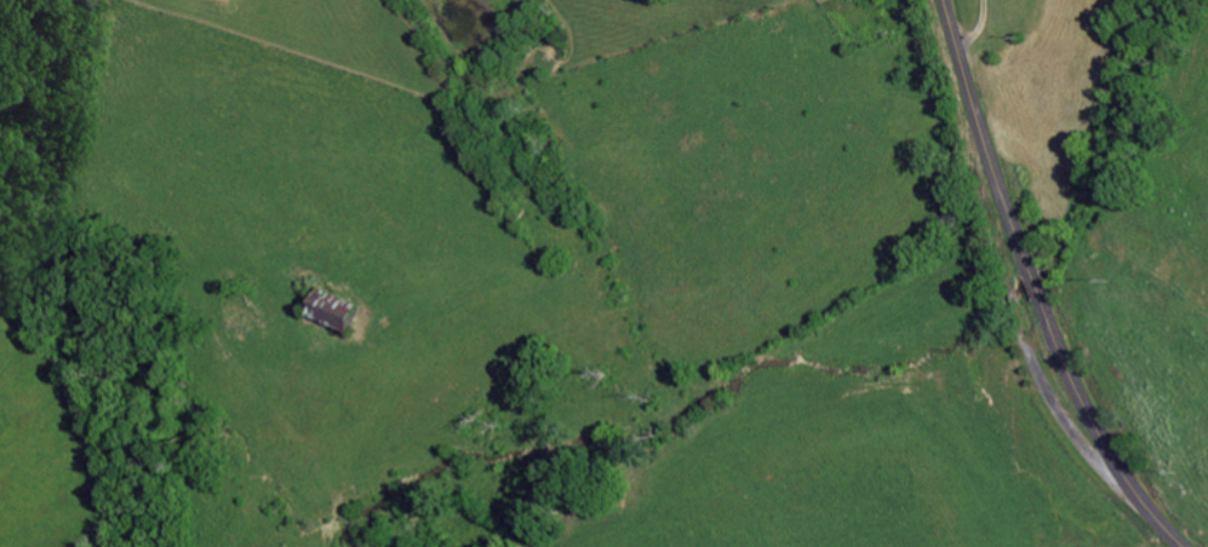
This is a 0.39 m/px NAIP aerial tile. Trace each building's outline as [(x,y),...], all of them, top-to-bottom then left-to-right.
[(344,329),(355,302),(314,285),(303,312),(344,329)]
